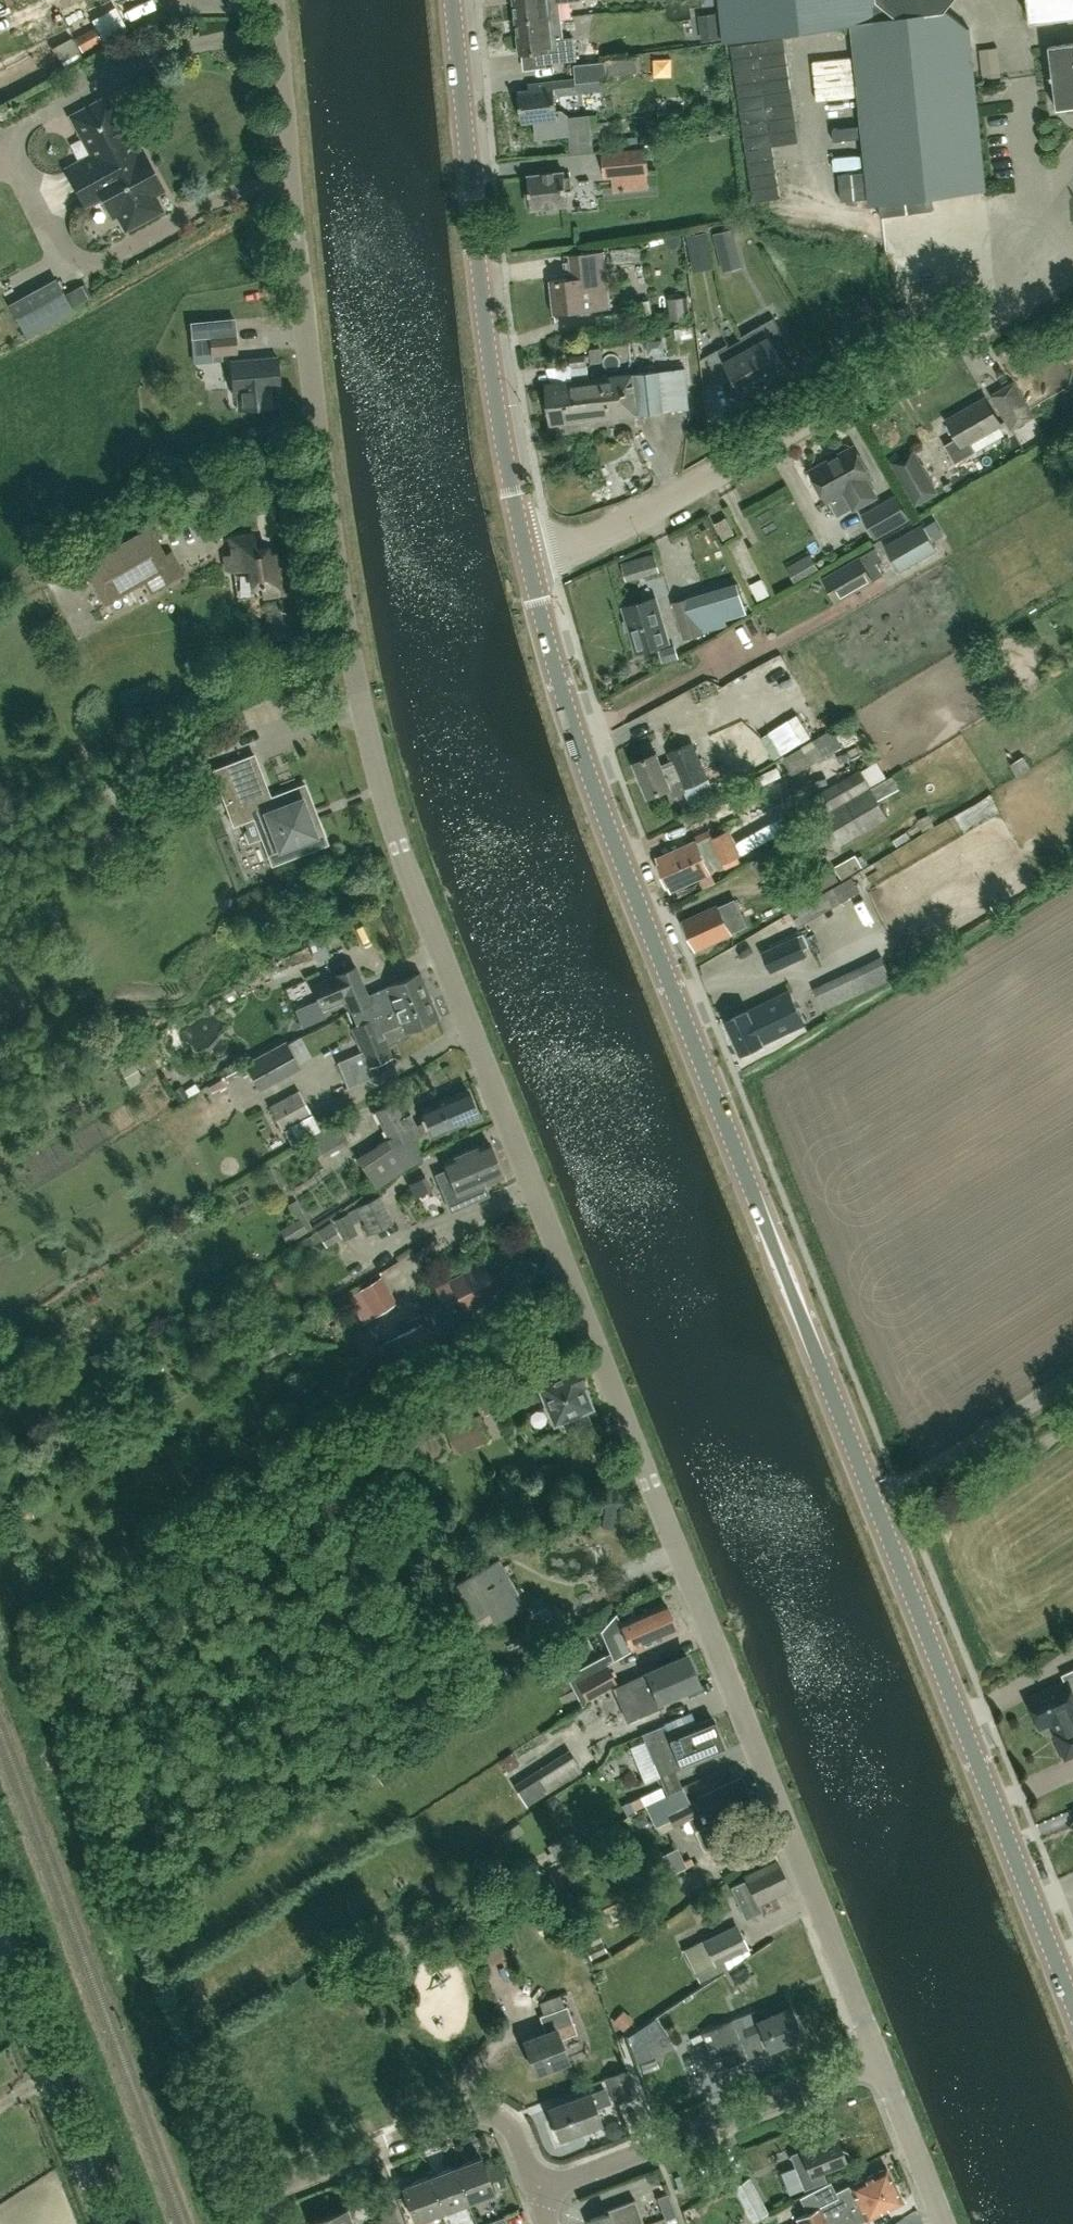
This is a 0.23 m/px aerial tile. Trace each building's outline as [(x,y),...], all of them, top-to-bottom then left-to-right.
[(519,21),(560,16),(558,2),(572,0),(516,0),(519,21)] [(851,25),(869,202),(986,190),(969,29),(945,10),(953,0),(721,0),(725,42),(851,25)] [(1072,16),(1072,0),(1028,0),(1031,21),(1072,16)] [(560,16),(519,21),(523,55),(547,52),(548,62),(577,59),(574,37),(563,39),(560,16)] [(732,45),(748,162),(767,159),(765,146),(772,145),(771,132),(796,128),(783,38),(732,45)] [(74,61),(88,52),(80,39),(66,47),(74,61)] [(1048,45),(1057,109),(1072,107),(1072,42),(1048,45)] [(537,138),(569,135),(571,155),(594,152),(589,114),(569,117),(562,111),(558,111),(556,93),(576,90),(576,88),(586,87),(586,83),(603,81),(601,60),(572,63),(574,79),(535,84),(536,90),(519,92),(523,122),(535,121),(537,138)] [(137,154),(137,153),(129,139),(135,136),(122,113),(117,116),(107,98),(72,117),(82,136),(92,155),(66,169),(76,186),(137,154)] [(163,189),(142,150),(137,153),(137,154),(76,186),(85,204),(102,195),(113,216),(118,213),(126,228),(164,208),(156,193),(163,189)] [(604,174),(646,168),(644,150),(602,156),(604,174)] [(528,176),(531,193),(526,193),(528,204),(532,204),(533,209),(569,204),(568,190),(574,189),(572,175),(566,176),(565,171),(556,173),(556,170),(544,171),(545,174),(528,176)] [(898,203),(900,249),(950,247),(948,200),(898,203)] [(995,221),(1006,221),(1007,201),(996,200),(995,221)] [(639,261),(638,247),(612,250),(613,263),(639,261)] [(583,312),(612,308),(605,251),(576,255),(579,278),(551,282),(554,310),(582,307),(583,312)] [(670,320),(686,318),(683,297),(668,298),(670,320)] [(747,348),(766,382),(788,369),(776,348),(788,341),(774,318),(752,330),(740,337),(742,339),(747,348)] [(694,338),(692,327),(676,329),(677,340),(694,338)] [(211,355),(237,353),(235,333),(210,336),(211,355)] [(729,347),(728,345),(706,358),(719,381),(731,374),(743,395),(766,382),(747,348),(742,339),(729,347)] [(554,424),(589,420),(587,404),(589,404),(586,379),(588,379),(585,353),(570,356),(573,380),(549,383),(554,424)] [(266,358),(230,361),(233,395),(236,395),(237,411),(274,408),(272,390),(280,389),(277,357),(266,358)] [(686,367),(588,379),(586,379),(589,404),(587,404),(589,420),(691,408),(686,367)] [(195,375),(189,390),(214,399),(219,384),(195,375)] [(1011,428),(1034,415),(1015,382),(992,394),(1011,428)] [(955,463),(976,451),(971,442),(1001,425),(986,397),(946,420),(957,438),(944,445),(955,463)] [(870,476),(854,446),(810,471),(827,501),(844,491),(854,509),(877,496),(867,478),(870,476)] [(928,480),(912,453),(894,463),(910,490),(928,480)] [(908,518),(896,495),(862,514),(875,537),(908,518)] [(723,539),(734,533),(726,517),(715,523),(723,539)] [(901,572),(936,551),(921,524),(885,545),(901,572)] [(151,528),(82,568),(91,583),(92,582),(105,604),(165,570),(171,581),(185,573),(172,551),(166,554),(151,528)] [(233,561),(225,562),(226,568),(226,570),(227,571),(228,571),(229,572),(233,572),(238,602),(287,594),(280,553),(267,555),(266,549),(256,551),(254,535),(229,539),(233,561)] [(837,601),(882,575),(876,564),(883,559),(876,547),(824,578),(837,601)] [(796,583),(820,570),(810,553),(787,566),(796,583)] [(684,638),(718,627),(707,592),(673,603),(684,638)] [(636,652),(669,642),(655,597),(623,607),(636,652)] [(793,776),(843,746),(832,728),(783,758),(793,776)] [(708,778),(692,742),(669,752),(673,761),(661,766),(656,753),(634,762),(649,797),(670,788),(673,796),(686,791),(684,788),(708,778)] [(246,770),(242,759),(213,770),(233,825),(266,812),(273,832),(261,837),(272,865),(307,851),(302,839),(314,834),(301,799),(289,804),(284,792),(270,797),(258,765),(246,770)] [(817,819),(871,787),(860,768),(806,799),(817,819)] [(871,787),(817,819),(835,848),(888,817),(878,799),(899,786),(892,775),(871,787)] [(784,808),(776,788),(744,800),(752,820),(784,808)] [(712,837),(710,838),(723,865),(739,857),(740,857),(728,830),(712,837)] [(762,881),(807,853),(794,833),(750,862),(762,881)] [(672,890),(711,872),(696,840),(657,858),(672,890)] [(856,878),(872,868),(864,856),(848,867),(856,878)] [(864,878),(804,908),(811,922),(871,892),(864,878)] [(747,923),(735,899),(719,906),(718,904),(683,920),(697,950),(731,933),(730,931),(747,923)] [(772,972),(808,956),(804,947),(808,945),(802,932),(762,951),(772,972)] [(309,951),(298,955),(303,971),(315,967),(309,951)] [(823,1008),(891,977),(882,955),(813,986),(823,1008)] [(353,1017),(356,1025),(370,1019),(376,1016),(430,994),(421,971),(377,989),(380,997),(370,1001),(365,990),(356,965),(312,983),(323,1009),(346,1000),(353,1017)] [(805,1023),(789,991),(748,1011),(726,1021),(742,1053),(805,1023)] [(430,994),(376,1016),(382,1029),(402,1021),(406,1031),(440,1017),(430,994)] [(376,1016),(370,1019),(356,1025),(352,1026),(362,1051),(337,1061),(347,1087),(374,1075),(370,1066),(393,1057),(382,1029),(376,1016)] [(259,1090),(300,1068),(285,1040),(244,1063),(259,1090)] [(175,1047),(161,1055),(171,1074),(185,1067),(175,1047)] [(237,1083),(210,1094),(215,1107),(233,1100),(230,1092),(239,1089),(237,1083)] [(433,1136),(480,1117),(468,1088),(421,1107),(426,1120),(415,1125),(410,1113),(403,1117),(395,1100),(376,1110),(390,1137),(359,1158),(379,1187),(402,1171),(423,1162),(412,1141),(432,1132),(433,1136)] [(289,1125),(311,1114),(298,1090),(269,1106),(282,1129),(289,1125)] [(442,1159),(446,1169),(464,1162),(474,1187),(483,1184),(502,1176),(488,1140),(442,1159)] [(332,1159),(348,1162),(352,1144),(336,1141),(332,1159)] [(450,1209),(487,1194),(483,1184),(474,1187),(464,1162),(446,1169),(436,1173),(450,1209)] [(372,1232),(394,1220),(380,1195),(359,1206),(372,1232)] [(312,1227),(296,1199),(288,1204),(296,1219),(298,1217),(299,1218),(279,1229),(287,1243),(308,1231),(308,1230),(312,1227)] [(475,1303),(498,1292),(483,1264),(438,1287),(448,1306),(461,1299),(468,1312),(477,1307),(475,1303)] [(375,1316),(397,1302),(381,1276),(359,1290),(375,1316)] [(394,1361),(433,1340),(423,1321),(384,1341),(394,1361)] [(592,1405),(582,1384),(584,1383),(575,1363),(511,1391),(518,1407),(543,1396),(554,1422),(563,1419),(568,1431),(591,1421),(586,1408),(592,1405)] [(454,1452),(489,1441),(479,1412),(445,1423),(454,1452)] [(523,1607),(528,1595),(518,1590),(499,1558),(454,1585),(474,1617),(488,1608),(496,1621),(521,1606),(523,1607)] [(677,1630),(665,1602),(620,1621),(616,1611),(601,1630),(610,1651),(603,1656),(572,1672),(586,1699),(617,1683),(607,1664),(632,1649),(677,1630)] [(629,1718),(662,1704),(659,1699),(699,1682),(687,1653),(647,1671),(648,1672),(638,1676),(615,1688),(623,1705),(629,1718)] [(1040,1727),(1054,1721),(1058,1730),(1054,1732),(1066,1758),(1072,1755),(1072,1670),(1065,1673),(1068,1679),(1027,1698),(1040,1727)] [(726,1749),(712,1716),(669,1734),(665,1725),(642,1734),(660,1776),(726,1749)] [(582,1769),(569,1748),(513,1784),(526,1805),(582,1769)] [(645,1807),(655,1827),(670,1820),(674,1827),(688,1820),(694,1831),(695,1831),(705,1851),(731,1837),(723,1821),(754,1805),(739,1777),(690,1802),(683,1788),(666,1796),(645,1807)] [(645,1807),(666,1796),(661,1786),(630,1801),(634,1810),(645,1806),(645,1807)] [(745,1918),(761,1910),(758,1904),(790,1887),(776,1862),(744,1876),(746,1880),(731,1888),(745,1918)] [(700,1981),(728,1967),(750,1953),(736,1924),(684,1949),(700,1981)] [(577,2033),(567,2006),(541,2016),(546,2032),(524,2041),(536,2072),(569,2060),(561,2039),(577,2033)] [(769,2049),(802,2034),(791,2007),(757,2022),(758,2023),(744,2029),(749,2041),(763,2035),(769,2049)] [(717,2068),(747,2056),(732,2018),(702,2031),(717,2068)] [(637,2061),(650,2057),(645,2042),(662,2030),(655,2019),(628,2036),(637,2061)] [(615,2102),(636,2094),(627,2070),(606,2077),(615,2102)] [(610,2103),(605,2089),(590,2094),(589,2092),(549,2107),(560,2137),(600,2122),(595,2108),(610,2103)] [(604,2129),(607,2135),(613,2138),(620,2136),(622,2130),(620,2123),(614,2120),(607,2123),(604,2129)] [(826,2180),(822,2169),(851,2157),(847,2149),(841,2147),(836,2135),(801,2150),(790,2154),(804,2189),(826,2180)] [(455,2165),(469,2202),(495,2192),(482,2156),(455,2165)] [(443,2212),(469,2202),(455,2165),(429,2175),(443,2212)] [(895,2183),(886,2167),(836,2192),(839,2197),(797,2218),(798,2220),(791,2223),(827,2223),(830,2222),(843,2210),(895,2183)] [(417,2222),(443,2212),(429,2175),(403,2185),(417,2222)] [(751,2219),(766,2210),(748,2177),(733,2185),(751,2219)] [(827,2223),(855,2223),(867,2219),(867,2220),(904,2201),(895,2183),(843,2210),(830,2222),(827,2223)] [(665,2217),(675,2213),(668,2193),(657,2197),(665,2217)] [(644,2223),(635,2197),(604,2209),(605,2211),(590,2217),(592,2223),(642,2223),(644,2223)] [(385,2223),(398,2218),(392,2202),(379,2207),(385,2223)] [(347,2207),(311,2220),(313,2223),(354,2223),(347,2207)] [(665,2217),(667,2223),(679,2223),(675,2213),(665,2217)] [(451,2215),(443,2218),(445,2223),(455,2223),(451,2215)]
